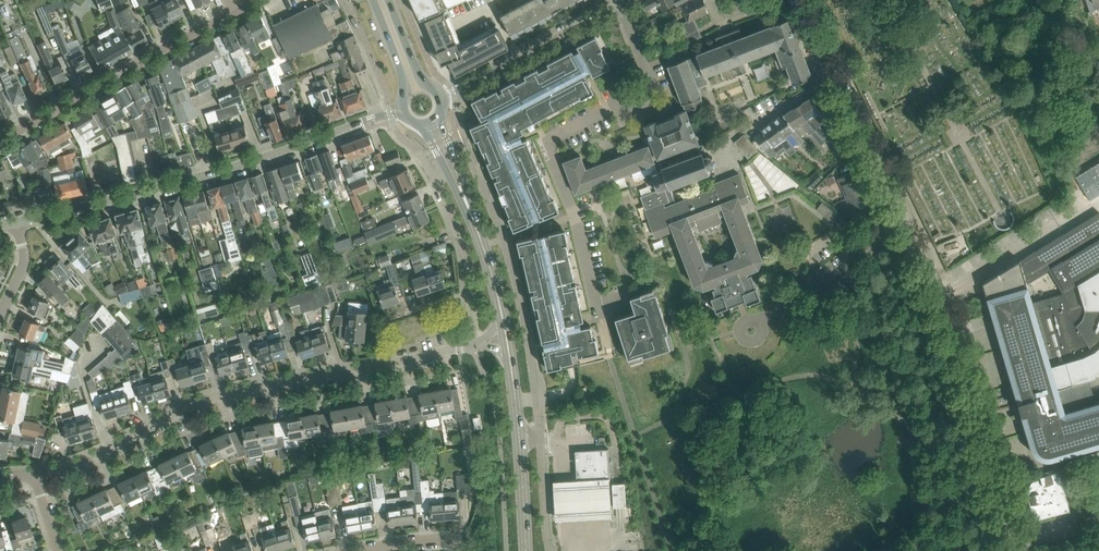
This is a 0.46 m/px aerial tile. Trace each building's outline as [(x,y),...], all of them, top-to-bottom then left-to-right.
[(70,9),(73,2),(70,0),(68,0),(64,6),(70,9)] [(87,46),(95,60),(100,70),(133,51),(125,37),(125,38),(119,27),(120,26),(113,6),(112,6),(110,0),(96,0),(101,12),(105,10),(112,30),(113,29),(114,31),(87,46)] [(161,0),(162,3),(159,5),(157,0),(149,4),(160,28),(168,25),(167,23),(171,21),(161,0)] [(171,21),(179,17),(178,15),(182,13),(176,0),(161,0),(171,21)] [(340,6),(337,0),(328,0),(333,9),(340,6)] [(420,18),(464,0),(412,0),(420,18)] [(510,34),(513,38),(520,34),(517,30),(524,26),(527,31),(534,27),(531,23),(538,19),(541,23),(548,20),(545,15),(569,3),(571,7),(578,4),(576,0),(536,0),(506,15),(499,2),(495,5),(502,18),(505,24),(510,34)] [(642,7),(645,11),(659,4),(663,10),(675,3),(676,6),(676,5),(673,0),(647,0),(640,3),(642,7)] [(685,36),(699,29),(694,19),(708,12),(705,0),(691,0),(681,5),(665,13),(667,18),(684,10),(689,20),(679,25),(685,36)] [(1089,11),(1095,9),(1093,3),(1098,1),(1098,0),(1086,0),(1089,11)] [(43,5),(45,12),(51,9),(49,2),(43,5)] [(334,40),(320,12),(321,12),(317,4),(274,24),(279,36),(289,57),(290,57),(315,46),(315,47),(334,40)] [(130,35),(125,37),(133,51),(147,43),(127,7),(116,13),(125,29),(127,28),(130,35)] [(328,8),(321,12),(320,12),(334,40),(353,32),(347,19),(336,25),(328,8)] [(668,65),(685,109),(686,110),(704,104),(697,87),(708,83),(705,75),(734,64),(738,73),(747,70),(743,61),(775,48),(782,67),(787,65),(794,83),(811,76),(789,18),(788,18),(785,9),(769,15),(772,24),(771,25),(772,26),(742,37),(739,28),(715,37),(718,46),(668,65)] [(444,12),(425,20),(438,50),(436,51),(440,62),(447,59),(456,76),(509,48),(498,28),(459,49),(444,12)] [(54,34),(51,26),(46,14),(40,17),(48,37),(54,34)] [(261,15),(246,23),(253,36),(260,32),(264,40),(271,37),(267,29),(268,29),(266,25),(261,15)] [(58,23),(51,26),(54,34),(63,56),(68,54),(71,59),(70,59),(79,76),(92,69),(79,45),(68,48),(58,23)] [(246,23),(235,28),(240,38),(245,49),(251,46),(252,49),(253,48),(255,53),(260,51),(253,36),(246,23)] [(12,45),(19,61),(29,84),(33,94),(34,94),(35,95),(36,96),(41,94),(41,92),(41,91),(46,89),(42,79),(39,72),(38,69),(33,71),(23,49),(15,29),(6,33),(12,45)] [(233,29),(214,38),(222,55),(230,51),(233,57),(242,77),(254,72),(248,60),(233,29)] [(354,35),(344,39),(337,41),(340,50),(331,53),(334,61),(350,55),(358,75),(368,71),(354,35)] [(289,57),(279,36),(272,39),(282,60),(289,57)] [(610,67),(594,37),(576,46),(579,50),(573,53),(571,50),(501,87),(503,91),(498,93),(496,90),(472,103),(481,120),(484,118),(485,120),(471,126),(492,176),(496,174),(498,179),(494,180),(515,230),(532,223),(536,236),(518,240),(543,348),(542,349),(547,367),(574,361),(573,357),(577,356),(577,357),(596,352),(596,351),(624,346),(629,361),(672,347),(668,333),(669,333),(656,293),(655,293),(654,291),(641,295),(641,294),(630,298),(635,312),(615,318),(603,322),(584,326),(583,320),(575,284),(574,284),(573,279),(574,279),(562,230),(560,221),(556,212),(557,212),(526,139),(522,140),(520,135),(524,134),(521,128),(593,90),(584,74),(590,71),(593,76),(610,67)] [(213,38),(196,47),(204,64),(204,65),(212,60),(219,76),(230,72),(213,38)] [(48,71),(50,75),(55,84),(67,78),(58,60),(54,62),(44,40),(36,44),(48,71)] [(19,61),(12,45),(4,48),(11,64),(19,61)] [(173,59),(182,75),(182,76),(204,65),(204,64),(196,47),(173,59)] [(0,57),(0,75),(5,87),(12,103),(17,101),(17,102),(19,103),(23,101),(24,100),(23,98),(25,98),(21,88),(18,80),(14,72),(8,75),(5,68),(1,56),(0,57)] [(160,66),(159,66),(169,94),(179,89),(175,79),(182,75),(173,59),(160,66)] [(343,59),(338,61),(339,65),(340,65),(346,81),(345,81),(356,110),(366,106),(360,90),(356,91),(349,71),(347,72),(343,59)] [(333,62),(327,65),(324,66),(326,70),(339,65),(338,61),(333,62)] [(267,66),(268,69),(275,86),(279,84),(282,83),(274,64),(267,66)] [(275,86),(268,69),(260,72),(267,88),(274,86),(275,86)] [(254,72),(242,77),(235,80),(238,87),(260,77),(257,71),(254,72)] [(146,79),(150,89),(156,105),(155,105),(158,112),(162,128),(171,125),(163,103),(167,101),(164,94),(167,93),(163,82),(160,83),(157,74),(146,79)] [(194,106),(182,76),(182,75),(175,79),(179,89),(169,94),(180,122),(197,115),(194,106)] [(213,87),(208,76),(195,84),(200,93),(213,87)] [(282,83),(279,84),(283,95),(297,131),(307,128),(303,117),(301,110),(297,112),(292,99),(291,96),(285,98),(281,90),(295,84),(292,78),(282,83)] [(137,80),(127,86),(135,100),(143,113),(146,119),(144,119),(148,136),(152,135),(160,133),(158,125),(154,114),(150,108),(155,105),(150,92),(147,83),(142,85),(140,85),(137,80)] [(312,107),(306,110),(307,114),(311,124),(321,121),(322,122),(332,119),(321,89),(320,89),(318,83),(317,80),(312,82),(313,85),(315,91),(315,93),(308,95),(312,107)] [(324,81),(318,83),(320,89),(321,89),(332,119),(342,115),(336,98),(332,100),(328,87),(326,88),(324,81)] [(340,97),(342,103),(346,114),(356,110),(345,81),(339,83),(344,96),(340,97)] [(135,100),(127,86),(115,93),(123,107),(127,105),(134,117),(134,118),(143,113),(135,100)] [(217,96),(222,108),(236,103),(240,112),(247,109),(238,87),(217,96)] [(10,112),(0,91),(0,117),(10,112)] [(100,111),(98,112),(103,122),(106,127),(108,125),(114,122),(113,120),(126,113),(123,107),(115,93),(101,100),(106,108),(100,111)] [(283,95),(277,97),(280,104),(282,110),(278,112),(280,118),(283,125),(286,135),(297,131),(283,95)] [(797,106),(806,121),(822,139),(828,134),(820,125),(820,126),(818,124),(827,118),(822,111),(820,111),(811,97),(797,106)] [(222,108),(215,110),(219,120),(240,113),(240,112),(236,103),(222,108)] [(270,134),(272,140),(284,136),(280,126),(271,103),(264,105),(268,114),(259,117),(265,135),(270,134)] [(783,114),(782,114),(793,129),(801,124),(809,135),(811,133),(821,145),(825,142),(822,139),(806,121),(797,106),(783,115),(783,114)] [(89,108),(73,118),(78,125),(79,127),(82,132),(83,135),(86,140),(96,135),(94,130),(100,127),(95,118),(89,108)] [(657,124),(656,121),(645,125),(652,144),(586,169),(580,156),(569,160),(569,159),(562,162),(575,194),(632,172),(635,180),(651,174),(651,175),(653,180),(649,182),(651,187),(655,185),(657,190),(640,196),(646,210),(655,236),(673,229),(695,286),(703,289),(714,285),(715,288),(713,289),(721,310),(746,300),(747,304),(761,299),(751,274),(749,274),(748,272),(758,268),(762,259),(741,203),(749,200),(739,174),(714,184),(715,188),(678,202),(673,189),(674,188),(673,187),(695,179),(696,182),(702,180),(702,179),(706,178),(705,176),(708,175),(708,174),(709,174),(709,173),(710,173),(708,168),(711,167),(712,167),(714,162),(712,157),(707,155),(703,144),(699,146),(686,110),(685,109),(674,114),(675,117),(657,124)] [(219,120),(215,110),(204,113),(208,123),(219,120)] [(134,117),(130,120),(137,131),(138,139),(148,136),(144,119),(146,119),(143,113),(134,118),(134,117)] [(782,114),(772,121),(783,136),(785,135),(786,137),(791,133),(799,144),(800,143),(810,153),(814,149),(794,130),(793,129),(782,114)] [(761,131),(756,135),(766,148),(771,156),(790,143),(786,137),(785,135),(783,136),(772,121),(760,129),(761,131)] [(65,122),(52,130),(59,142),(72,135),(65,122)] [(245,126),(230,131),(235,146),(250,142),(245,126)] [(59,142),(52,130),(38,137),(46,150),(59,142)] [(215,135),(216,141),(220,151),(235,146),(230,131),(215,135)] [(111,136),(113,140),(117,148),(122,171),(124,183),(137,179),(126,133),(111,136)] [(744,133),(734,141),(749,159),(759,150),(744,133)] [(83,135),(77,139),(81,146),(83,157),(92,152),(86,140),(83,135)] [(369,135),(355,140),(363,159),(371,157),(369,151),(374,149),(369,135)] [(355,140),(342,145),(346,155),(347,159),(354,157),(354,159),(353,159),(355,163),(360,161),(363,159),(355,140)] [(30,142),(17,150),(23,159),(26,165),(33,161),(38,169),(41,186),(52,184),(49,165),(48,160),(47,156),(40,160),(35,152),(30,142)] [(839,144),(833,150),(840,158),(844,154),(846,152),(839,144)] [(92,180),(94,190),(105,188),(105,186),(111,184),(109,177),(112,176),(111,174),(122,171),(117,148),(103,150),(106,164),(93,167),(95,179),(92,180)] [(329,150),(319,153),(323,164),(330,184),(331,187),(341,184),(338,175),(333,160),(329,150)] [(387,164),(401,159),(398,151),(384,156),(387,164)] [(64,155),(66,161),(73,160),(72,157),(76,156),(75,152),(64,155)] [(375,154),(378,163),(384,161),(380,152),(375,154)] [(171,171),(168,158),(167,154),(159,156),(163,173),(171,171)] [(318,172),(322,170),(317,154),(305,158),(311,173),(308,174),(313,189),(316,188),(323,186),(318,172)] [(64,155),(57,156),(59,163),(66,161),(64,155)] [(171,171),(180,169),(176,156),(168,158),(171,171)] [(0,159),(0,178),(9,174),(6,168),(1,158),(0,159)] [(73,160),(66,161),(67,168),(70,181),(73,195),(88,192),(86,181),(85,178),(81,178),(77,179),(76,173),(74,166),(73,160)] [(60,170),(67,168),(66,161),(59,163),(60,170)] [(297,161),(280,167),(292,200),(294,199),(293,197),(297,196),(292,181),(302,178),(297,161)] [(349,163),(342,166),(347,178),(349,183),(365,177),(369,175),(366,167),(353,173),(349,163)] [(1078,177),(1093,200),(1098,196),(1098,163),(1078,177)] [(290,198),(282,178),(279,167),(267,171),(272,187),(270,188),(275,201),(277,202),(290,198)] [(408,169),(398,173),(380,181),(383,188),(391,185),(395,194),(415,186),(408,169)] [(850,172),(840,177),(837,178),(841,186),(843,185),(847,192),(844,194),(844,195),(863,186),(862,185),(865,184),(861,175),(853,179),(850,172)] [(273,205),(268,189),(263,173),(251,177),(256,193),(261,191),(271,220),(279,217),(274,204),(273,205)] [(812,189),(818,183),(812,176),(805,182),(812,189)] [(835,181),(832,176),(825,180),(827,185),(835,181)] [(349,183),(346,184),(347,186),(349,195),(355,193),(370,187),(365,177),(349,183)] [(248,178),(236,181),(239,192),(241,199),(245,198),(249,213),(250,215),(252,215),(255,225),(262,223),(258,210),(253,195),(251,188),(248,178)] [(55,184),(56,188),(58,198),(73,195),(70,181),(55,184)] [(238,198),(233,182),(220,186),(225,203),(232,201),(238,220),(236,221),(240,233),(248,231),(238,198)] [(220,186),(208,189),(211,200),(214,207),(217,206),(227,238),(219,240),(226,263),(242,258),(225,203),(220,186)] [(863,186),(844,195),(846,199),(849,198),(854,209),(852,210),(855,217),(861,214),(858,208),(867,203),(864,196),(867,194),(863,186)] [(204,191),(193,194),(201,222),(212,219),(206,201),(204,191)] [(193,194),(183,197),(186,207),(191,225),(201,222),(193,194)] [(409,198),(402,201),(408,214),(425,207),(419,194),(409,198)] [(14,201),(8,202),(10,209),(22,207),(20,198),(20,195),(13,197),(14,201)] [(34,195),(20,198),(22,207),(36,204),(34,195)] [(178,198),(166,201),(171,219),(176,218),(180,233),(190,230),(185,214),(184,214),(182,208),(181,208),(178,198)] [(385,202),(388,208),(397,205),(394,198),(385,202)] [(357,199),(352,201),(356,213),(362,211),(357,199)] [(297,214),(304,211),(301,202),(294,205),(297,214)] [(161,203),(147,206),(155,234),(160,233),(164,245),(172,243),(164,213),(161,203)] [(777,208),(785,227),(797,222),(790,204),(777,208)] [(408,214),(393,220),(396,228),(411,222),(414,228),(420,225),(430,221),(425,207),(408,214)] [(138,209),(127,212),(136,245),(139,254),(145,252),(142,243),(140,235),(145,234),(142,226),(141,219),(138,209)] [(127,212),(116,215),(119,226),(121,232),(125,231),(129,246),(130,246),(134,258),(140,257),(139,254),(136,245),(127,212)] [(1022,415),(1027,414),(1030,421),(1024,423),(1031,448),(1032,449),(1032,451),(1033,452),(1034,454),(1035,455),(1037,456),(1038,457),(1039,458),(1041,459),(1042,459),(1044,460),(1046,460),(1047,460),(1049,460),(1051,460),(1052,459),(1098,446),(1098,402),(1088,405),(1079,375),(1087,373),(1089,379),(1098,374),(1098,212),(1036,250),(983,283),(1015,394),(1021,393),(1023,400),(1018,402),(1022,415)] [(116,234),(114,228),(110,217),(100,221),(111,253),(118,250),(112,236),(116,234)] [(322,220),(325,229),(334,226),(331,217),(322,220)] [(363,221),(367,231),(376,227),(373,217),(363,221)] [(111,253),(100,221),(89,225),(93,235),(95,242),(99,240),(105,255),(111,253)] [(370,243),(390,235),(385,224),(376,227),(367,231),(365,231),(370,243)] [(89,242),(79,230),(70,238),(92,264),(101,260),(92,241),(89,242)] [(70,238),(61,246),(62,247),(62,248),(65,252),(66,251),(73,260),(77,257),(87,269),(92,264),(70,238)] [(339,242),(333,244),(336,252),(342,250),(339,242)] [(449,251),(446,242),(433,246),(433,248),(436,255),(449,251)] [(169,244),(170,248),(166,249),(170,259),(179,256),(175,246),(174,243),(169,244)] [(809,251),(805,251),(805,263),(828,263),(829,243),(809,243),(809,251)] [(436,256),(436,255),(433,248),(419,252),(422,261),(428,259),(436,256)] [(221,252),(214,254),(216,262),(223,261),(221,252)] [(422,261),(419,252),(410,256),(417,277),(413,278),(418,295),(432,290),(426,274),(424,265),(422,261)] [(212,261),(210,254),(201,257),(203,264),(212,261)] [(389,255),(379,258),(382,266),(386,265),(392,263),(389,255)] [(302,275),(306,284),(320,279),(313,258),(304,262),(308,273),(302,275)] [(50,268),(57,276),(62,282),(67,277),(77,289),(82,284),(68,267),(60,259),(50,268)] [(223,261),(214,264),(218,277),(227,274),(223,261)] [(386,287),(378,290),(383,306),(400,301),(394,285),(401,283),(394,262),(392,263),(386,265),(390,278),(384,280),(386,287)] [(440,269),(435,271),(430,263),(424,265),(426,274),(432,290),(445,286),(440,269)] [(212,266),(199,270),(205,290),(212,288),(210,282),(216,280),(212,266)] [(50,296),(48,297),(55,305),(55,306),(61,301),(64,306),(70,300),(55,283),(47,275),(38,282),(50,296)] [(144,277),(137,279),(140,288),(147,286),(144,277)] [(337,282),(340,291),(349,288),(346,279),(337,282)] [(127,283),(129,291),(138,289),(135,281),(127,283)] [(119,283),(114,286),(117,293),(123,291),(119,283)] [(140,288),(144,298),(155,293),(151,284),(147,286),(140,288)] [(328,291),(331,303),(338,301),(334,289),(332,284),(326,286),(328,291)] [(326,286),(319,288),(325,305),(331,303),(328,291),(326,286)] [(129,291),(119,294),(122,304),(142,298),(139,288),(138,289),(129,291)] [(300,304),(302,312),(325,305),(319,288),(288,298),(291,307),(300,304)] [(269,292),(270,295),(272,302),(287,297),(286,293),(276,296),(275,291),(269,292)] [(272,302),(270,295),(255,300),(257,307),(263,305),(272,302)] [(29,310),(39,314),(46,317),(50,309),(53,310),(55,305),(48,297),(45,300),(34,296),(29,310)] [(278,301),(271,303),(273,310),(280,308),(278,301)] [(335,314),(333,323),(340,324),(365,327),(367,313),(368,303),(349,301),(348,311),(348,315),(335,314)] [(89,303),(82,309),(89,317),(96,311),(89,303)] [(123,359),(123,356),(136,343),(137,343),(125,328),(120,324),(113,316),(103,304),(91,320),(102,333),(102,332),(115,348),(88,372),(93,377),(123,359)] [(200,308),(203,318),(218,312),(216,304),(210,306),(211,309),(205,311),(204,307),(200,308)] [(120,310),(113,316),(120,324),(125,328),(130,323),(131,322),(120,310)] [(77,327),(85,334),(91,320),(87,316),(76,326),(77,327)] [(296,338),(293,328),(291,323),(291,320),(289,321),(288,317),(283,319),(284,323),(290,341),(296,338)] [(19,334),(30,338),(39,341),(45,326),(39,324),(36,322),(26,318),(19,334)] [(280,331),(267,335),(274,359),(288,354),(284,342),(290,341),(284,323),(278,325),(280,331)] [(340,324),(340,327),(339,338),(354,340),(354,344),(363,345),(365,327),(340,324)] [(307,328),(310,336),(316,353),(329,349),(324,332),(326,331),(323,325),(308,330),(307,328)] [(77,327),(69,337),(80,346),(85,334),(77,327)] [(297,340),(299,347),(302,357),(316,353),(310,336),(307,328),(300,331),(302,339),(297,340)] [(241,342),(228,346),(235,369),(248,365),(245,353),(251,351),(246,336),(245,331),(238,333),(240,338),(241,342)] [(246,336),(251,351),(257,349),(261,363),(274,359),(267,335),(254,339),(252,334),(246,336)] [(80,346),(69,337),(64,342),(73,350),(70,358),(75,360),(77,353),(77,352),(75,351),(79,346),(80,347),(80,346)] [(205,344),(207,349),(212,364),(218,362),(221,373),(235,369),(228,346),(215,350),(212,342),(205,344)] [(136,343),(123,356),(123,359),(125,362),(136,352),(135,351),(140,347),(136,343)] [(19,347),(16,360),(40,366),(53,369),(54,361),(42,358),(43,350),(39,349),(29,347),(28,349),(19,347)] [(190,364),(195,381),(209,377),(206,366),(212,364),(207,349),(200,351),(201,353),(188,357),(190,364)] [(75,360),(70,358),(66,356),(62,372),(70,373),(74,365),(76,360),(75,360)] [(174,358),(167,360),(172,375),(178,374),(182,385),(195,381),(190,364),(177,368),(174,358)] [(16,360),(13,374),(22,376),(21,379),(29,380),(31,373),(50,378),(53,369),(40,366),(16,360)] [(163,370),(150,374),(157,398),(171,394),(166,377),(172,375),(167,360),(161,362),(163,370)] [(75,366),(74,365),(70,373),(72,374),(69,380),(79,377),(75,366)] [(130,381),(135,396),(141,394),(144,402),(157,398),(150,374),(149,374),(150,376),(143,378),(141,372),(128,376),(130,381)] [(112,391),(114,397),(119,414),(132,410),(129,398),(135,396),(130,381),(123,383),(125,386),(112,390),(112,391)] [(8,419),(14,421),(20,391),(15,390),(14,390),(9,389),(3,387),(0,403),(0,418),(8,419)] [(450,388),(435,391),(439,411),(454,407),(456,420),(460,420),(465,446),(473,445),(467,413),(463,414),(457,388),(458,393),(451,394),(450,388)] [(97,391),(91,393),(95,408),(102,406),(105,418),(119,414),(114,397),(112,391),(98,396),(97,391)] [(421,399),(414,400),(417,415),(418,421),(440,417),(439,411),(435,391),(420,394),(421,399)] [(406,397),(391,399),(395,419),(403,417),(404,425),(418,422),(416,415),(417,415),(414,400),(407,402),(406,397)] [(376,407),(370,409),(373,423),(379,421),(379,422),(395,419),(391,399),(375,402),(376,407)] [(73,407),(76,414),(83,438),(97,434),(92,418),(93,418),(88,403),(73,407)] [(362,405),(347,408),(350,427),(359,426),(361,433),(373,430),(372,423),(373,423),(370,409),(363,410),(362,405)] [(332,416),(326,417),(328,431),(335,430),(350,427),(347,408),(331,411),(332,416)] [(318,413),(302,416),(306,435),(315,434),(316,441),(329,439),(328,431),(326,417),(319,418),(318,413)] [(55,417),(56,422),(60,433),(66,431),(70,443),(83,438),(76,414),(62,418),(61,415),(55,417)] [(288,424),(281,425),(285,448),(298,445),(296,437),(306,435),(302,416),(287,419),(288,424)] [(37,435),(38,434),(44,435),(45,428),(39,427),(40,424),(24,420),(22,432),(37,435)] [(273,422),(258,425),(262,444),(263,450),(277,447),(285,445),(285,448),(281,425),(274,427),(273,422)] [(262,444),(258,425),(243,428),(244,433),(237,435),(244,455),(249,453),(250,458),(264,455),(263,450),(262,444)] [(228,432),(214,439),(222,456),(236,450),(238,456),(244,455),(237,435),(231,437),(228,432)] [(23,435),(21,443),(35,445),(33,455),(40,457),(46,439),(41,438),(36,437),(23,435)] [(15,441),(0,438),(0,457),(6,458),(8,447),(14,448),(15,441)] [(202,450),(196,453),(202,465),(208,462),(209,463),(222,456),(214,439),(200,445),(202,450)] [(610,478),(608,449),(575,451),(577,480),(576,480),(576,482),(610,480),(610,478)] [(188,451),(173,458),(182,475),(190,472),(194,481),(198,482),(208,478),(202,465),(196,453),(190,456),(188,451)] [(408,496),(400,497),(403,523),(418,521),(415,496),(416,495),(416,492),(421,492),(420,480),(420,473),(418,457),(411,458),(414,488),(407,489),(408,496)] [(161,469),(155,472),(165,491),(171,488),(168,482),(182,475),(173,458),(159,464),(161,469)] [(274,469),(267,471),(269,480),(276,479),(274,469)] [(147,470),(132,477),(141,495),(154,489),(157,495),(165,491),(155,472),(149,475),(147,470)] [(374,472),(368,473),(372,498),(378,498),(376,483),(374,472)] [(1031,495),(1027,496),(1034,520),(1070,511),(1059,472),(1040,476),(1041,479),(1034,481),(1033,481),(1032,482),(1032,483),(1031,483),(1031,484),(1030,485),(1030,487),(1030,488),(1030,489),(1031,495)] [(478,473),(456,474),(457,489),(479,487),(478,473)] [(569,478),(555,478),(557,518),(572,517),(614,515),(612,475),(569,478)] [(121,488),(114,491),(120,504),(127,501),(141,495),(132,477),(118,483),(121,488)] [(336,477),(330,478),(335,505),(342,504),(336,477)] [(327,492),(330,506),(335,505),(330,478),(325,479),(327,492)] [(421,492),(422,502),(430,501),(429,493),(434,493),(434,490),(429,490),(429,479),(420,480),(421,492)] [(382,482),(376,483),(378,498),(384,497),(382,482)] [(625,483),(617,483),(612,484),(614,507),(618,507),(626,506),(625,483)] [(106,489),(92,496),(100,513),(103,520),(124,511),(120,504),(114,491),(108,494),(106,489)] [(457,491),(443,492),(444,501),(445,519),(460,517),(458,499),(457,491)] [(429,502),(430,509),(431,520),(445,519),(444,501),(443,492),(434,493),(429,493),(430,501),(430,502),(429,502)] [(294,495),(288,496),(289,500),(289,501),(293,515),(297,530),(304,528),(301,515),(296,494),(294,495)] [(92,518),(100,513),(92,496),(78,502),(80,507),(74,510),(72,506),(79,522),(77,523),(81,532),(90,527),(93,520),(92,518)] [(386,499),(388,514),(389,525),(403,523),(400,497),(386,499)] [(289,501),(284,503),(288,517),(293,515),(289,501)] [(377,527),(372,501),(358,503),(359,512),(362,529),(377,527)] [(245,509),(241,511),(246,529),(252,528),(248,514),(247,514),(245,509)] [(248,514),(252,528),(258,526),(253,509),(247,511),(248,514)] [(329,509),(315,512),(321,538),(336,535),(329,509)] [(315,512),(301,515),(304,528),(305,531),(308,541),(321,538),(315,512)] [(359,512),(345,514),(348,532),(362,529),(359,512)] [(158,516),(153,518),(158,528),(162,526),(158,516)] [(12,522),(15,532),(17,538),(10,540),(12,548),(19,546),(17,539),(31,535),(26,517),(10,522),(11,522),(12,522)] [(273,524),(281,549),(295,545),(287,519),(280,522),(283,530),(276,532),(273,524)] [(202,522),(197,524),(205,545),(211,543),(206,529),(205,529),(202,522)] [(264,543),(267,550),(274,550),(281,549),(273,524),(260,528),(264,543)] [(212,527),(206,529),(211,543),(217,540),(212,527)] [(139,531),(134,533),(138,541),(143,539),(139,531)] [(235,545),(237,550),(253,550),(246,532),(239,534),(242,542),(235,545)] [(166,546),(168,550),(176,550),(169,536),(165,538),(168,545),(166,546)] [(222,550),(237,550),(235,545),(228,547),(225,540),(219,542),(222,550)]
